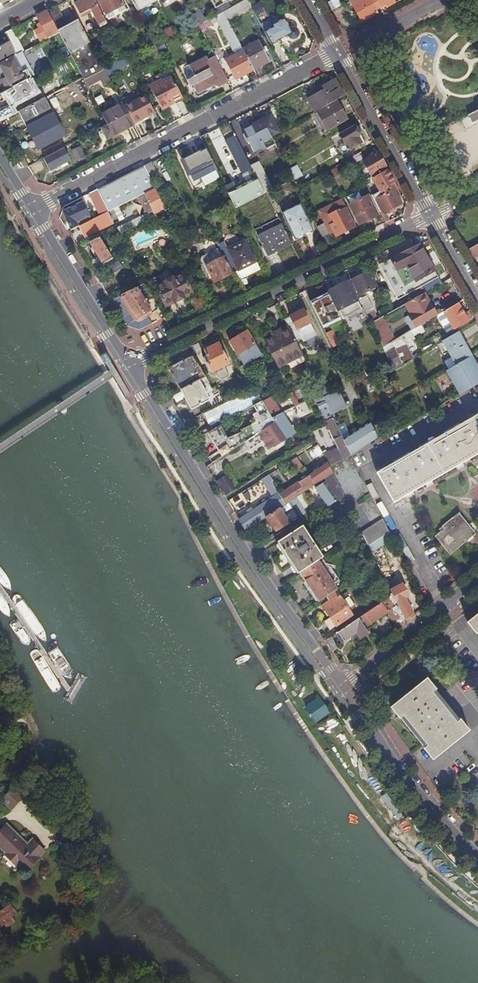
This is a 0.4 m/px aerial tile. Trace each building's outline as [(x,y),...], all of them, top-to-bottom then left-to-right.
[(111,30),(95,0),(85,0),(76,5),(80,15),(91,9),(104,34),(111,30)] [(109,20),(130,9),(125,0),(98,0),(109,20)] [(137,11),(158,0),(131,0),(137,11)] [(227,2),(230,0),(211,0),(216,8),(227,2)] [(381,7),(377,0),(351,0),(363,21),(377,12),(376,10),(374,7),(377,5),(378,8),(381,7)] [(223,12),(231,8),(227,2),(216,8),(213,10),(217,16),(223,12)] [(223,12),(228,21),(236,16),(236,14),(242,10),(239,4),(231,9),(231,8),(223,12)] [(48,11),(37,16),(43,28),(40,30),(42,33),(38,36),(41,43),(55,35),(60,33),(50,16),(48,11)] [(72,55),(84,78),(85,80),(105,70),(79,21),(66,28),(57,12),(50,16),(60,33),(72,55)] [(236,80),(254,71),(243,49),(228,21),(223,12),(217,16),(212,19),(215,24),(220,21),(236,51),(237,54),(231,57),(226,60),(236,80)] [(265,33),(271,45),(288,36),(289,38),(291,39),(293,39),(295,39),(297,37),(298,35),(298,32),(298,31),(296,29),(295,28),(293,28),(291,28),(290,28),(285,19),(273,25),(274,28),(265,33)] [(12,29),(5,33),(10,42),(17,56),(24,52),(12,29)] [(61,53),(64,59),(72,55),(60,33),(55,35),(60,44),(59,45),(62,52),(61,53)] [(243,49),(254,71),(270,62),(259,41),(243,49)] [(14,57),(17,56),(10,42),(0,47),(0,65),(14,57)] [(154,44),(149,47),(155,58),(160,55),(154,44)] [(215,84),(226,78),(215,56),(208,60),(206,57),(191,65),(191,64),(188,66),(192,74),(194,73),(195,77),(188,80),(192,88),(193,87),(198,97),(216,87),(215,84)] [(7,90),(31,77),(28,70),(22,72),(14,57),(0,65),(0,80),(1,81),(2,81),(7,90)] [(127,59),(105,70),(108,76),(129,64),(127,59)] [(28,70),(31,77),(42,71),(39,64),(28,70)] [(105,70),(85,80),(84,81),(88,87),(101,80),(105,86),(111,82),(108,76),(105,70)] [(31,77),(7,90),(1,93),(8,106),(0,110),(0,122),(18,112),(43,99),(31,77)] [(172,103),(183,98),(172,78),(163,83),(162,81),(150,87),(162,110),(170,106),(168,104),(172,102),(172,103)] [(342,96),(334,81),(323,86),(325,90),(308,100),(314,110),(317,108),(318,110),(336,100),(342,96)] [(134,123),(155,113),(146,96),(125,107),(134,123)] [(43,99),(18,112),(38,149),(65,135),(45,98),(43,99)] [(318,110),(317,111),(328,130),(347,119),(336,100),(318,110)] [(107,125),(102,128),(108,139),(135,125),(134,123),(125,107),(123,104),(102,115),(107,125)] [(475,112),(469,114),(473,122),(477,119),(475,112)] [(271,116),(263,120),(271,136),(272,137),(280,132),(271,116)] [(271,136),(263,120),(243,130),(251,146),(253,146),(271,136)] [(229,122),(219,128),(223,136),(230,132),(231,136),(235,134),(229,122)] [(360,134),(355,126),(340,135),(349,150),(362,143),(358,136),(360,134)] [(217,170),(233,203),(236,208),(264,194),(248,160),(236,136),(226,141),(247,183),(236,189),(222,162),(221,162),(206,134),(201,137),(207,149),(217,170)] [(271,136),(253,146),(256,152),(270,145),(272,146),(276,144),(272,137),(271,136)] [(64,145),(42,157),(51,174),(74,163),(64,145)] [(80,147),(73,151),(77,160),(85,156),(80,147)] [(217,170),(207,149),(184,160),(195,181),(217,170)] [(377,158),(375,154),(360,163),(367,176),(383,167),(377,158)] [(248,160),(264,194),(267,193),(273,190),(257,156),(248,160)] [(151,163),(144,166),(151,180),(158,176),(151,163)] [(144,166),(90,194),(97,208),(101,206),(102,208),(99,210),(102,216),(109,212),(146,194),(156,189),(151,180),(144,166)] [(327,171),(331,178),(339,174),(335,167),(327,171)] [(387,178),(382,170),(365,180),(367,183),(369,182),(374,192),(390,183),(387,178)] [(374,192),(372,196),(374,198),(375,201),(377,200),(383,213),(401,204),(390,183),(374,192)] [(156,214),(166,209),(156,189),(146,194),(156,214)] [(378,215),(371,199),(369,196),(350,205),(360,225),(379,215),(378,215)] [(375,201),(374,198),(371,199),(378,215),(381,213),(375,201)] [(377,200),(375,201),(381,213),(382,214),(383,213),(377,200)] [(356,227),(343,201),(320,212),(324,220),(326,219),(332,234),(335,232),(337,236),(356,227)] [(75,219),(77,223),(91,217),(84,202),(63,212),(68,222),(75,219)] [(300,207),(284,216),(296,240),(313,231),(306,217),(305,217),(300,207)] [(102,216),(80,227),(86,238),(115,224),(109,212),(102,216)] [(158,223),(170,217),(168,215),(166,216),(164,213),(155,218),(158,223)] [(128,231),(138,226),(135,220),(118,229),(119,231),(122,230),(127,227),(128,231)] [(325,224),(318,227),(324,240),(330,251),(337,248),(325,224)] [(268,256),(292,244),(283,225),(258,237),(268,256)] [(118,229),(108,234),(110,239),(121,234),(119,231),(118,229)] [(90,243),(104,264),(112,259),(100,238),(90,243)] [(229,250),(232,257),(239,271),(255,263),(245,242),(229,250)] [(419,245),(380,265),(397,300),(438,277),(419,245)] [(468,250),(473,259),(477,256),(477,245),(468,250)] [(207,265),(220,259),(217,255),(214,249),(209,251),(210,252),(202,256),(201,259),(207,274),(210,272),(207,265)] [(215,282),(233,273),(226,260),(224,256),(220,259),(207,265),(210,272),(215,282)] [(226,260),(233,273),(235,272),(239,280),(259,271),(255,263),(239,271),(232,257),(226,260)] [(370,290),(370,291),(378,287),(370,270),(351,279),(358,294),(367,290),(367,291),(370,290)] [(164,282),(156,286),(166,307),(193,294),(183,273),(174,277),(173,276),(170,275),(165,278),(164,281),(164,282)] [(153,279),(156,286),(164,282),(164,281),(165,278),(163,274),(153,279)] [(348,281),(330,291),(343,319),(348,317),(349,320),(358,316),(357,313),(362,310),(348,281)] [(147,283),(112,300),(111,301),(120,316),(127,327),(139,331),(145,328),(139,318),(159,306),(147,283)] [(341,321),(328,293),(311,302),(324,329),(341,321)] [(430,303),(425,293),(398,308),(411,331),(435,317),(428,304),(430,303)] [(435,317),(437,315),(430,303),(428,304),(435,317)] [(468,320),(458,303),(444,311),(449,320),(447,321),(448,324),(451,322),(454,329),(468,320)] [(290,318),(285,320),(296,342),(302,339),(303,342),(317,335),(304,309),(290,316),(290,318)] [(373,311),(367,314),(371,323),(377,320),(373,311)] [(371,323),(383,348),(395,341),(382,317),(377,320),(371,323)] [(296,342),(285,320),(274,326),(275,328),(263,335),(275,360),(299,348),(296,342)] [(331,330),(324,334),(329,344),(337,339),(331,330)] [(247,332),(230,342),(238,355),(255,345),(247,332)] [(383,348),(393,368),(411,359),(404,346),(414,340),(410,332),(395,341),(383,348)] [(457,365),(472,356),(458,333),(443,341),(457,365)] [(230,363),(220,343),(205,350),(208,357),(205,358),(212,372),(217,370),(222,380),(230,376),(225,366),(230,363)] [(193,356),(192,357),(169,369),(181,390),(206,377),(193,356)] [(477,384),(477,367),(472,356),(457,365),(446,371),(460,395),(477,384)] [(360,390),(366,386),(367,385),(362,374),(354,377),(360,390)] [(206,377),(181,390),(192,409),(209,399),(202,386),(209,383),(206,377)] [(376,388),(373,382),(372,383),(367,385),(366,386),(369,392),(376,388)] [(271,418),(254,388),(226,402),(203,414),(210,427),(253,406),(257,412),(253,414),(256,421),(241,430),(242,432),(227,440),(219,427),(211,432),(224,456),(248,441),(259,433),(274,423),(271,418)] [(347,406),(338,390),(323,398),(332,415),(347,406)] [(321,394),(314,397),(318,405),(317,406),(325,422),(333,418),(332,415),(323,398),(321,394)] [(281,413),(271,418),(274,423),(259,433),(264,441),(268,447),(272,445),(273,446),(294,433),(281,413)] [(477,416),(377,473),(394,502),(407,495),(413,491),(426,484),(432,481),(457,467),(463,463),(477,454),(477,417),(477,416)] [(333,418),(325,422),(336,445),(329,449),(329,450),(323,455),(327,463),(330,469),(351,455),(344,440),(333,418)] [(371,423),(344,440),(351,455),(378,438),(371,423)] [(264,441),(259,433),(248,441),(252,448),(264,441)] [(323,455),(318,445),(313,448),(319,457),(323,455)] [(303,467),(297,458),(290,462),(296,472),(303,467)] [(330,469),(327,463),(309,476),(315,485),(332,474),(330,469)] [(269,476),(262,480),(268,491),(274,488),(270,482),(272,481),(269,476)] [(309,476),(280,495),(286,504),(290,501),(305,492),(315,485),(309,476)] [(227,477),(217,483),(226,498),(236,491),(227,477)] [(316,489),(328,507),(339,501),(326,482),(316,489)] [(305,492),(290,501),(297,514),(312,504),(305,492)] [(239,493),(227,500),(232,509),(244,501),(239,493)] [(278,493),(239,519),(246,530),(266,517),(279,508),(286,504),(280,495),(278,493)] [(279,508),(266,517),(276,532),(289,523),(279,508)] [(445,529),(435,536),(450,555),(476,533),(460,512),(443,526),(445,529)] [(363,533),(368,545),(389,533),(383,520),(363,533)] [(277,542),(278,543),(303,526),(277,542)] [(303,526),(278,543),(298,574),(300,573),(317,561),(323,557),(303,526)] [(317,561),(300,573),(315,596),(332,585),(317,561)] [(402,585),(391,590),(393,595),(406,621),(414,615),(405,598),(408,597),(402,585)] [(336,590),(327,596),(330,601),(331,601),(333,603),(325,609),(330,617),(337,626),(338,625),(352,615),(348,607),(344,601),(336,590)] [(387,628),(391,634),(406,621),(393,595),(387,599),(392,608),(387,612),(393,622),(387,628)] [(365,627),(387,612),(381,603),(359,618),(365,627)] [(338,625),(341,630),(356,620),(352,615),(338,625)] [(468,623),(477,633),(477,632),(477,615),(468,623)] [(337,626),(330,617),(325,621),(331,630),(337,626)] [(341,630),(336,633),(339,639),(342,643),(355,634),(359,640),(369,633),(365,627),(359,618),(356,620),(341,630)] [(336,633),(330,637),(334,643),(339,639),(336,633)] [(330,637),(325,641),(332,651),(337,647),(334,643),(330,637)] [(398,714),(400,717),(401,718),(404,716),(425,743),(428,746),(425,749),(433,760),(469,731),(460,720),(457,723),(433,692),(436,690),(427,679),(392,707),(394,710),(398,714)] [(317,697),(301,707),(312,724),(328,713),(317,697)] [(12,785),(0,800),(0,801),(10,809),(23,795),(12,785)] [(7,826),(0,833),(0,845),(8,852),(7,854),(20,865),(21,864),(28,870),(46,850),(33,839),(28,844),(7,826)] [(11,906),(0,914),(0,928),(5,924),(7,927),(15,921),(12,917),(16,914),(11,906)]
